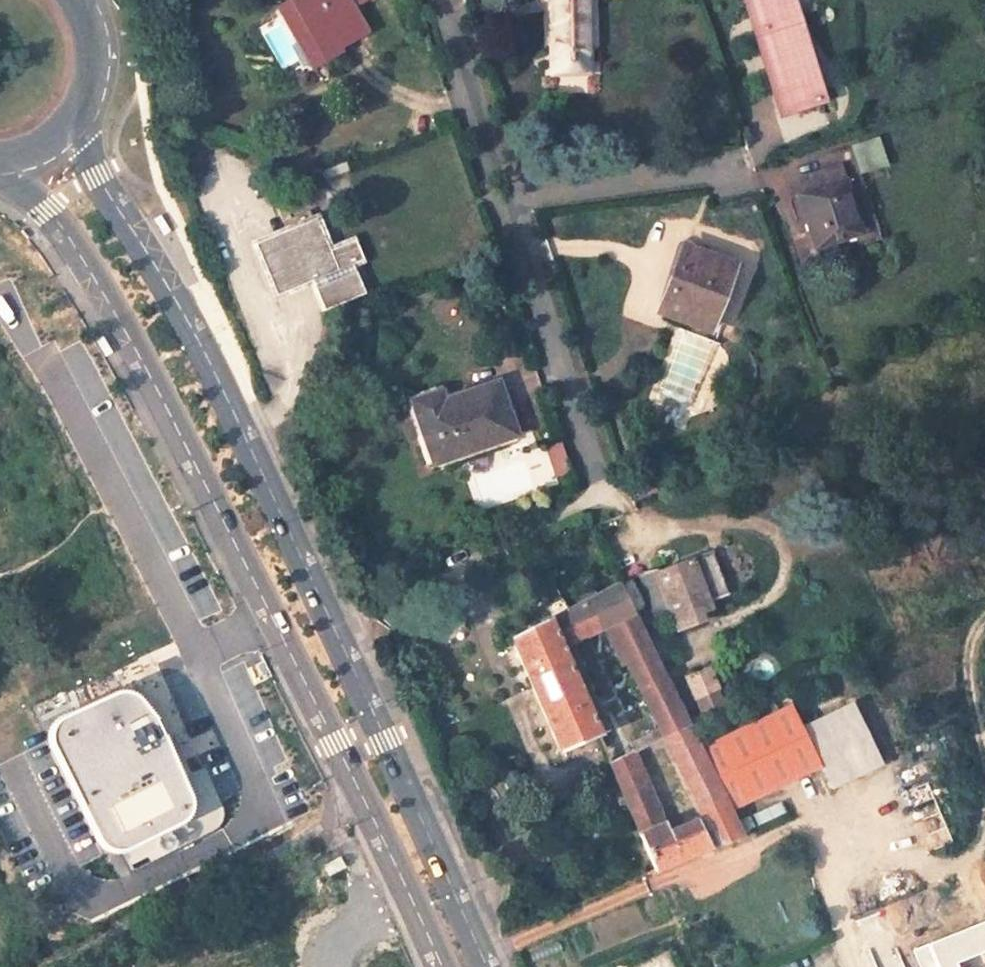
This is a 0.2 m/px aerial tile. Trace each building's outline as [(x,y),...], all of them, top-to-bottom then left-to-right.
[(322,49),(331,44),(338,56),(358,44),(345,19),(354,14),(382,0),(303,0),(299,2),(322,49)] [(557,74),(590,75),(589,0),(556,0),(557,74)] [(748,3),(782,125),(823,115),(812,75),(810,75),(789,0),(758,0),(748,3)] [(345,19),(355,38),(364,33),(354,14),(345,19)] [(849,144),(857,172),(884,164),(875,136),(849,144)] [(847,174),(799,190),(818,251),(867,235),(847,174)] [(324,312),(356,300),(361,298),(351,271),(366,265),(359,243),(337,251),(325,219),(289,233),(309,286),(313,285),(315,291),(324,312)] [(309,286),(289,233),(253,247),(274,301),(309,286)] [(682,248),(660,309),(688,319),(709,327),(731,265),(682,248)] [(705,338),(709,327),(688,319),(684,330),(705,338)] [(440,411),(412,421),(431,481),(514,455),(500,404),(444,422),(440,411)] [(651,578),(669,623),(728,600),(709,555),(651,578)] [(619,599),(510,647),(561,762),(601,748),(595,734),(607,729),(604,723),(610,720),(606,709),(599,712),(580,669),(573,672),(567,660),(607,645),(626,682),(631,680),(666,751),(689,741),(651,663),(619,599)] [(121,679),(29,721),(87,849),(180,808),(121,679)] [(709,683),(689,690),(697,710),(718,702),(716,698),(719,696),(721,692),(720,689),(719,687),(716,686),(714,686),(710,687),(709,683)] [(718,702),(697,710),(705,726),(725,718),(718,702)] [(799,739),(818,780),(828,802),(878,779),(849,716),(799,739)] [(644,718),(618,729),(628,751),(654,740),(644,718)] [(807,785),(818,780),(799,739),(789,718),(780,722),(807,785)] [(698,760),(728,821),(807,785),(780,722),(698,760)] [(611,774),(659,886),(742,851),(728,821),(698,760),(689,741),(666,751),(705,832),(677,843),(667,819),(664,818),(639,762),(611,774)]
